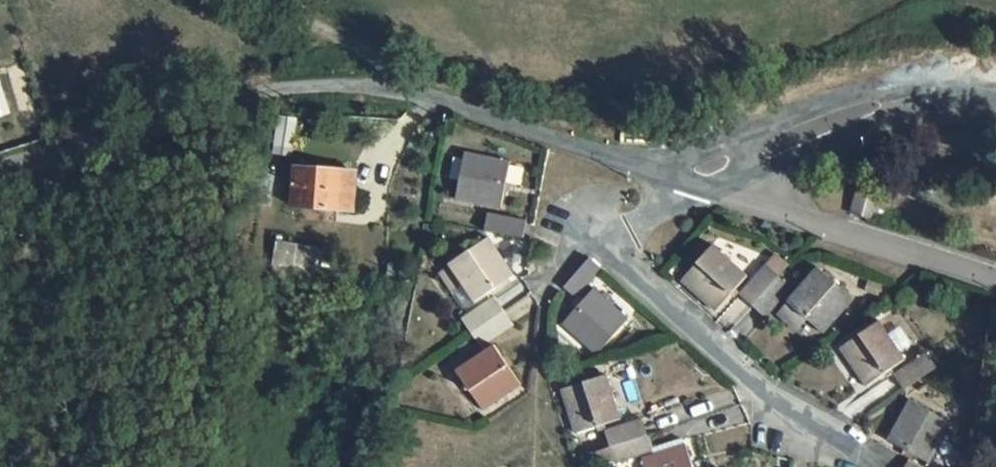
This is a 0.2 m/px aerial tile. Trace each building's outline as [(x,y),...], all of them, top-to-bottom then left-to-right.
[(297,118),(281,116),(274,155),(291,158),(297,118)] [(510,162),(465,153),(455,202),(501,211),(510,162)] [(356,173),(296,168),(293,207),(352,212),(356,173)] [(880,198),(858,193),(853,215),(875,219),(880,198)] [(527,221),(488,214),(483,231),(524,240),(527,221)] [(488,238),(447,265),(475,304),(515,277),(488,238)] [(318,248),(277,241),(273,262),(274,262),(315,269),(318,248)] [(748,277),(713,246),(681,282),(716,313),(748,277)] [(589,258),(562,288),(576,300),(604,269),(589,258)] [(315,269),(274,262),(272,274),(313,280),(315,269)] [(406,267),(390,264),(388,275),(405,278),(406,267)] [(447,265),(438,273),(450,290),(460,283),(447,265)] [(766,265),(739,295),(752,307),(780,277),(766,265)] [(855,299),(818,268),(787,303),(822,335),(855,299)] [(405,278),(388,275),(386,284),(403,287),(405,278)] [(780,277),(752,307),(765,319),(793,289),(780,277)] [(883,288),(870,282),(865,292),(878,298),(883,288)] [(594,289),(562,326),(597,357),(630,320),(594,289)] [(494,297),(460,320),(471,334),(504,311),(494,297)] [(504,311),(471,334),(481,348),(514,326),(504,311)] [(880,322),(840,349),(866,389),(907,360),(880,322)] [(495,346),(455,372),(481,413),(522,385),(495,346)] [(927,353),(893,376),(903,391),(937,368),(927,353)] [(607,376),(560,390),(574,435),(621,420),(607,376)] [(953,424),(911,400),(887,442),(930,465),(953,424)] [(642,419),(604,431),(609,448),(648,436),(642,419)] [(648,436),(609,448),(615,465),(654,453),(648,436)] [(642,462),(644,466),(694,466),(687,447),(642,462)]
